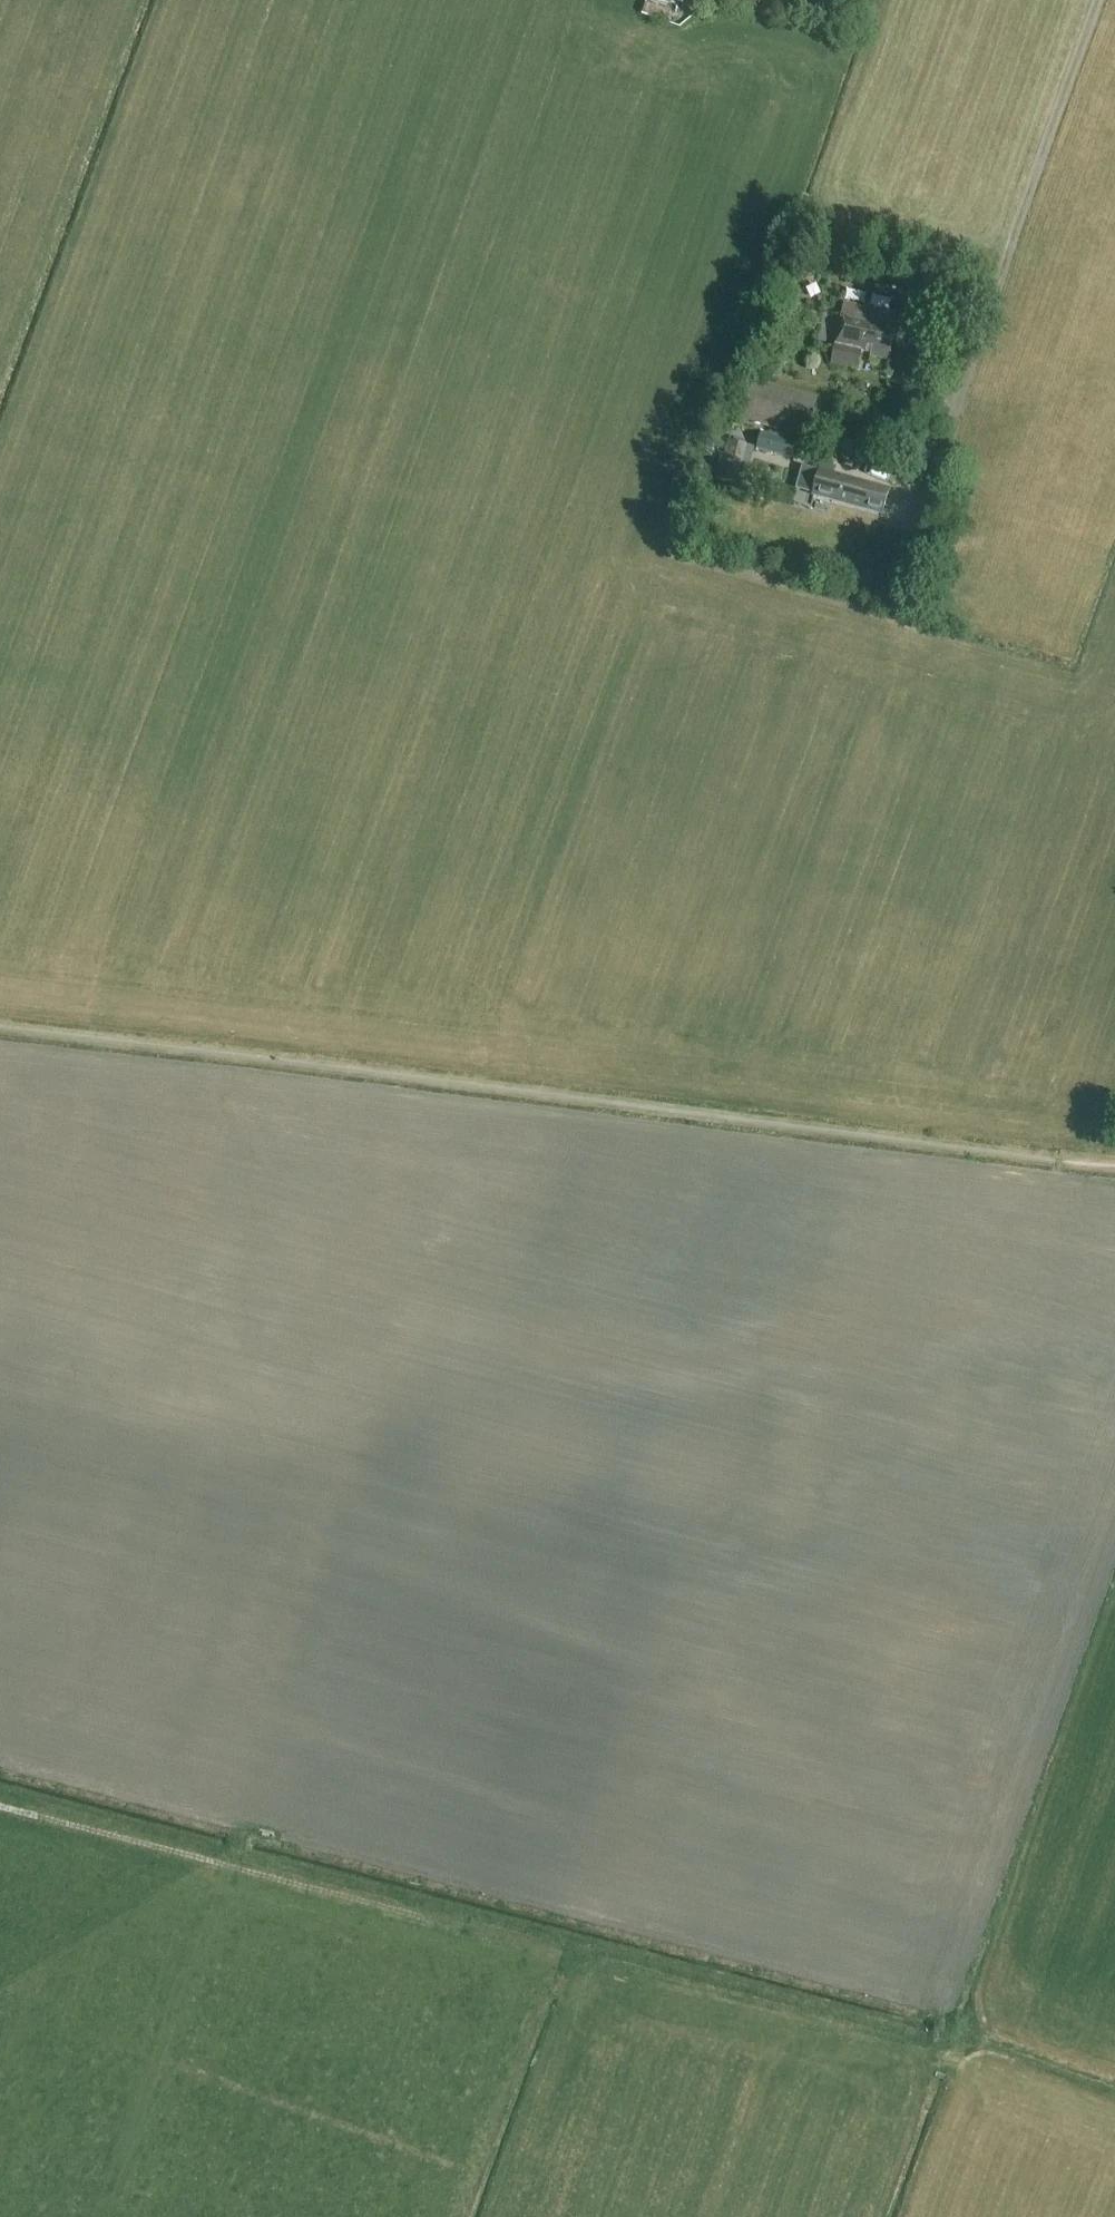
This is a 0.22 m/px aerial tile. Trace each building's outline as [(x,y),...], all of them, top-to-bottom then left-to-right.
[(889,362),(895,334),(886,332),(889,319),(845,309),(833,364),(859,368),(861,356),(889,362)] [(807,439),(817,400),(752,383),(742,422),(807,439)] [(788,459),(793,442),(761,434),(756,451),(788,459)] [(745,490),(756,449),(729,442),(717,481),(745,490)] [(814,497),(882,516),(888,492),(834,477),(837,467),(820,462),(817,470),(802,465),(796,489),(815,494),(814,497)]
